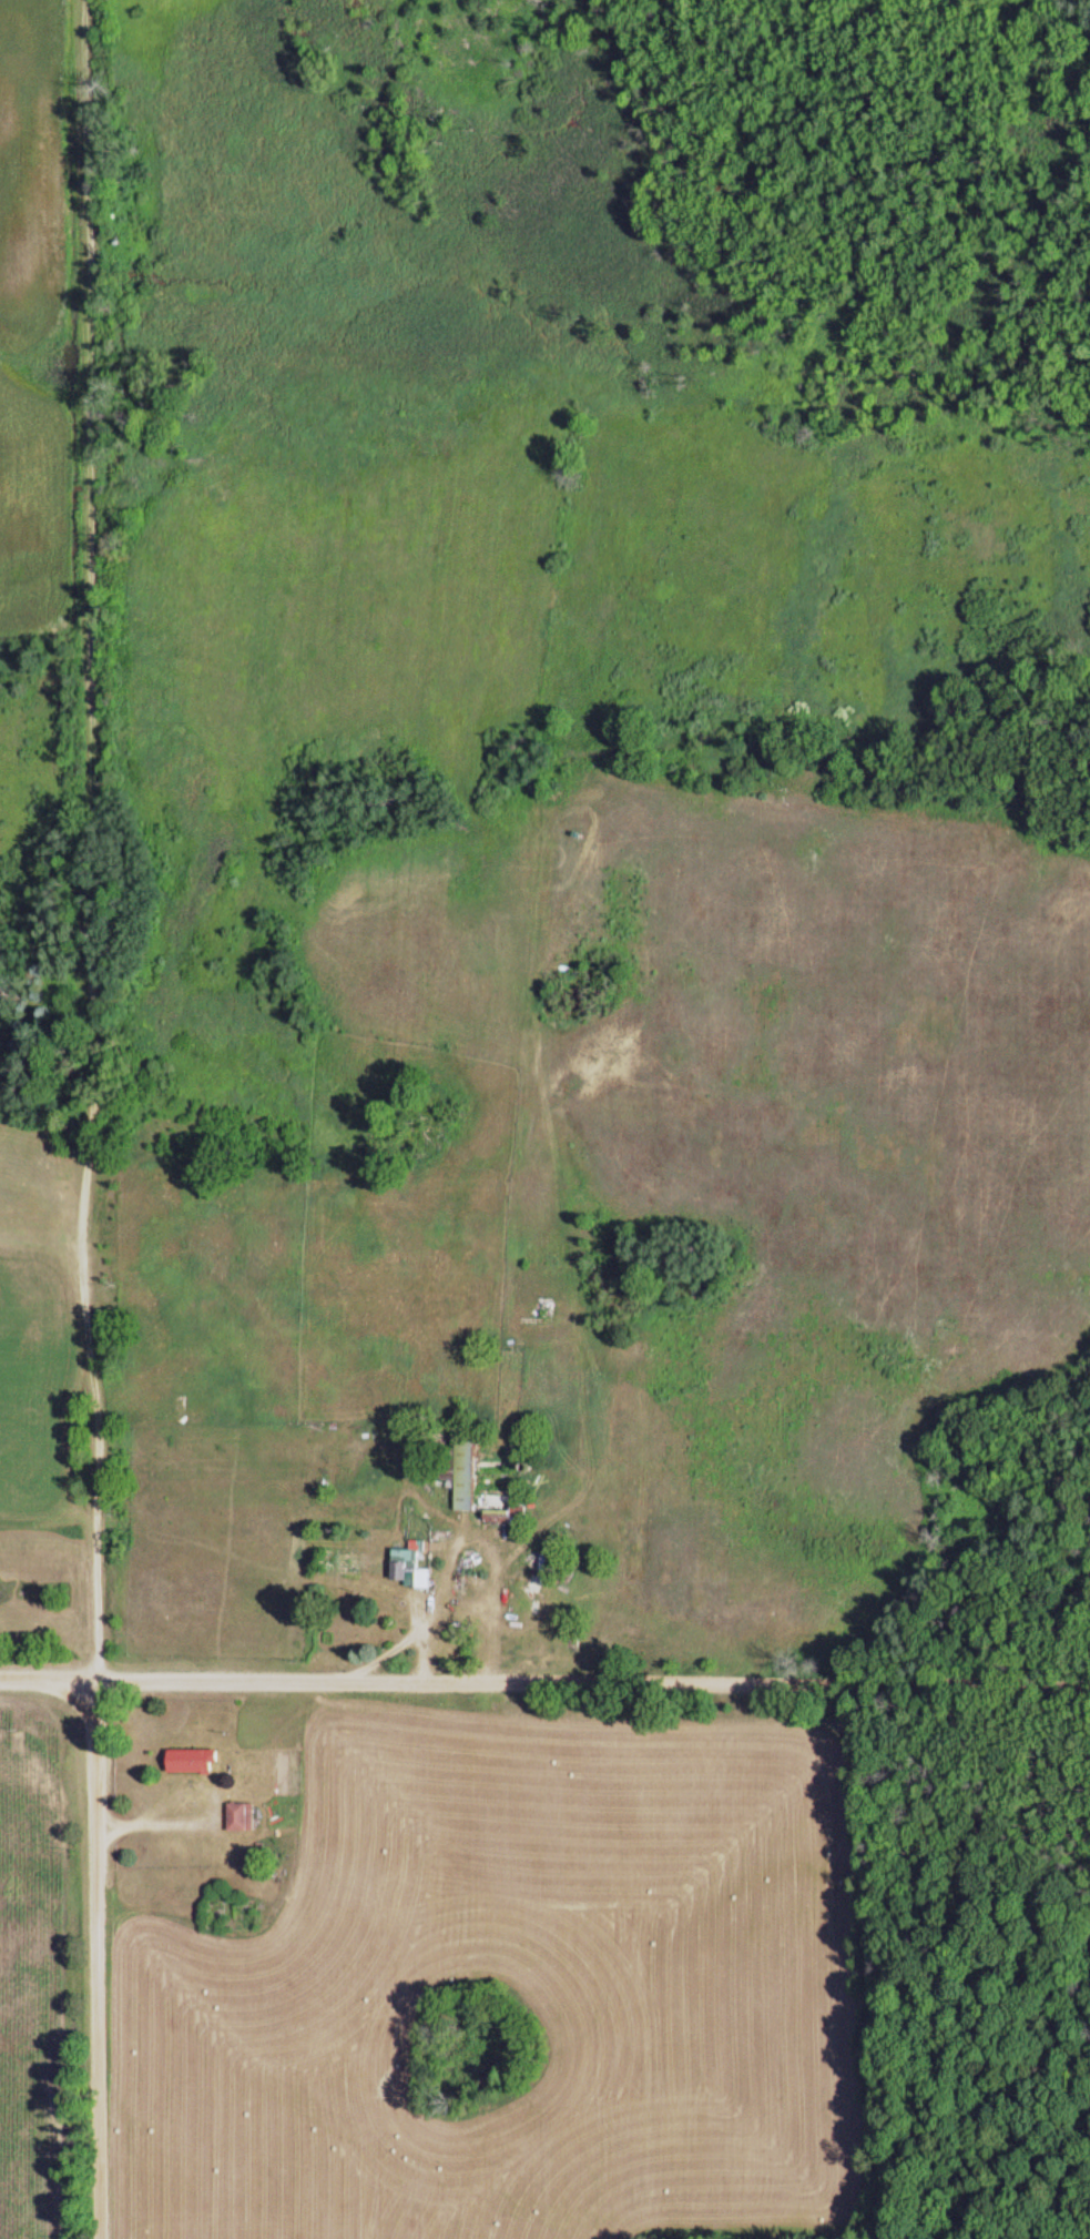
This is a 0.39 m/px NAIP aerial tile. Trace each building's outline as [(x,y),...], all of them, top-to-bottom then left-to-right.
[(483,1435),(461,1435),(459,1514),(482,1514),(483,1435)] [(433,1591),(434,1554),(397,1553),(397,1583),(421,1584),(421,1590),(433,1591)] [(560,1567),(542,1555),(517,1594),(535,1606),(560,1567)] [(221,1752),(174,1752),(174,1776),(221,1776),(221,1752)] [(257,1806),(231,1806),(231,1835),(257,1835),(257,1806)]
